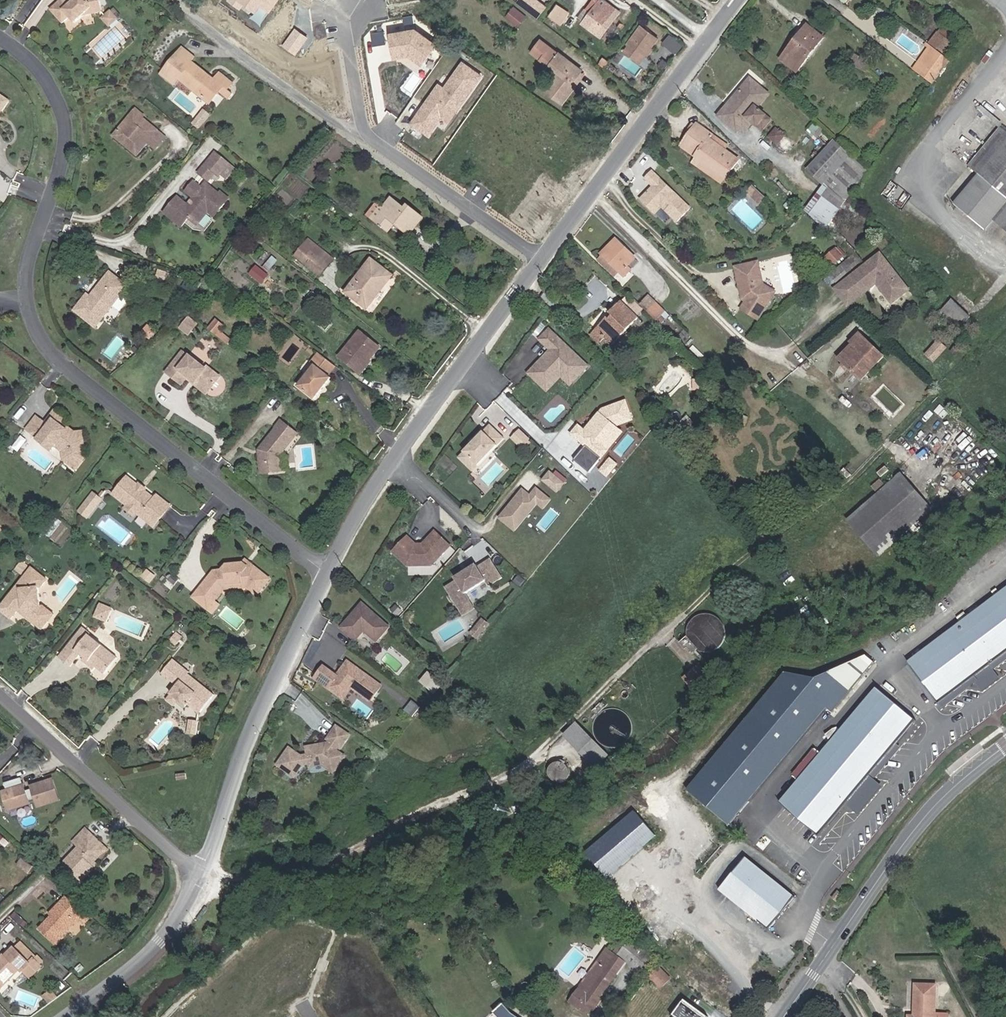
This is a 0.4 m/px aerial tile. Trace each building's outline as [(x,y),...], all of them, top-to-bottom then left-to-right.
[(82,17),(103,12),(100,0),(75,0),(73,1),(71,4),(67,0),(61,0),(50,10),(63,23),(70,17),(75,23),(82,17)] [(273,12),(281,0),(230,0),(243,9),(247,4),(259,12),(263,5),(273,12)] [(533,0),(519,0),(518,2),(526,9),(533,0)] [(547,7),(537,0),(533,0),(526,9),(538,18),(547,7)] [(620,12),(605,0),(593,0),(587,8),(592,12),(584,22),(583,23),(596,33),(597,33),(602,36),(620,12)] [(561,24),(569,13),(558,5),(550,16),(561,24)] [(518,24),(525,16),(514,7),(507,16),(518,24)] [(584,22),(592,12),(587,8),(579,19),(584,22)] [(117,19),(111,12),(103,18),(110,26),(117,19)] [(797,72),(823,38),(807,25),(796,40),(799,42),(797,44),(794,42),(781,59),(797,72)] [(658,38),(641,26),(627,44),(629,46),(625,52),(640,63),(645,57),(658,38)] [(284,45),(298,54),(310,36),(296,27),(284,45)] [(398,59),(437,57),(435,30),(396,33),(398,59)] [(943,54),(951,42),(938,32),(929,43),(943,54)] [(670,38),(664,46),(676,55),(682,46),(670,38)] [(562,103),(575,86),(570,83),(580,70),(541,41),(533,52),(560,73),(546,91),(562,103)] [(918,74),(936,49),(931,46),(929,48),(913,70),(918,74)] [(227,89),(232,83),(220,74),(216,80),(211,76),(209,79),(206,77),(207,75),(191,62),(195,58),(182,48),(162,74),(174,84),(178,78),(209,103),(219,91),(228,98),(232,93),(227,89)] [(932,84),(950,60),(936,49),(918,74),(932,84)] [(858,68),(863,58),(854,54),(851,60),(855,62),(854,66),(858,68)] [(649,60),(645,57),(640,63),(644,66),(649,60)] [(864,72),(869,62),(863,58),(858,68),(864,72)] [(447,85),(440,80),(412,124),(433,136),(444,117),(453,123),(484,72),(464,59),(447,85)] [(667,67),(662,63),(658,69),(662,72),(667,67)] [(575,86),(584,74),(580,70),(570,83),(575,86)] [(756,108),(768,94),(750,80),(720,116),(737,130),(748,117),(753,122),(757,125),(765,115),(762,113),(763,111),(760,109),(759,111),(756,108)] [(9,101),(0,96),(0,112),(1,113),(9,101)] [(144,116),(136,109),(134,112),(142,118),(144,116)] [(203,124),(209,116),(203,111),(197,119),(203,124)] [(156,149),(165,137),(142,118),(134,112),(114,136),(121,142),(130,141),(140,149),(146,141),(156,149)] [(762,129),(770,120),(765,115),(757,125),(762,129)] [(742,134),(753,122),(748,117),(737,130),(742,134)] [(200,128),(202,125),(196,120),(194,123),(200,128)] [(726,150),(710,139),(712,135),(697,124),(681,146),(697,157),(726,178),(739,160),(726,150)] [(1005,131),(1000,127),(968,166),(979,175),(955,204),(986,230),(987,229),(1001,212),(1005,216),(1005,130),(1005,131)] [(778,144),(784,136),(782,134),(784,133),(780,129),(778,131),(776,129),(769,137),(778,144)] [(729,146),(712,135),(710,139),(726,150),(729,146)] [(823,186),(851,155),(834,140),(807,170),(823,186)] [(137,155),(141,150),(140,149),(130,141),(121,142),(137,155)] [(208,181),(215,173),(219,176),(221,174),(229,164),(216,153),(199,173),(208,181)] [(825,230),(868,171),(851,155),(823,186),(805,210),(825,230)] [(726,178),(697,157),(693,163),(723,184),(726,178)] [(226,178),(234,169),(229,164),(221,174),(226,178)] [(690,209),(651,172),(644,180),(652,187),(640,201),(655,215),(661,208),(677,222),(690,209)] [(318,188),(324,180),(326,181),(328,179),(321,174),(313,185),(318,188)] [(182,227),(189,218),(198,226),(209,212),(213,207),(218,212),(229,199),(221,192),(219,194),(206,183),(202,188),(194,182),(186,191),(194,198),(188,205),(178,197),(165,213),(182,227)] [(764,197),(753,186),(748,192),(759,202),(764,197)] [(410,236),(424,218),(408,206),(405,209),(402,207),(401,209),(398,206),(399,204),(391,198),(383,209),(377,204),(368,216),(388,232),(395,224),(410,236)] [(218,212),(213,207),(209,212),(214,217),(218,212)] [(1001,212),(987,229),(1005,245),(1005,216),(1001,212)] [(630,264),(636,258),(616,239),(602,254),(604,255),(620,271),(625,276),(631,270),(630,269),(633,266),(630,264)] [(333,259),(309,240),(304,246),(328,265),(333,259)] [(320,275),(328,265),(304,246),(297,256),(320,275)] [(826,258),(833,265),(842,257),(836,250),(826,258)] [(908,290),(880,253),(846,280),(860,297),(877,283),(892,303),(908,290)] [(836,283),(862,261),(855,254),(830,275),(836,283)] [(620,271),(604,255),(599,260),(616,276),(620,271)] [(367,308),(392,276),(372,260),(347,292),(367,308)] [(758,320),(774,294),(758,284),(761,278),(758,262),(735,267),(740,288),(743,290),(744,293),(742,294),(743,300),(747,302),(741,310),(758,320)] [(261,282),(267,275),(257,267),(251,273),(261,282)] [(96,327),(128,286),(110,272),(93,294),(94,295),(92,299),(90,297),(87,295),(75,311),(96,327)] [(775,292),(763,284),(761,278),(758,284),(774,294),(775,292)] [(860,297),(846,280),(834,289),(848,306),(860,297)] [(194,295),(198,289),(190,284),(186,290),(194,295)] [(318,297),(312,292),(306,299),(312,304),(318,297)] [(666,311),(649,295),(641,304),(657,320),(662,315),(666,311)] [(125,310),(128,300),(120,298),(117,307),(125,310)] [(970,317),(952,300),(939,313),(957,331),(970,317)] [(613,345),(639,318),(622,301),(610,313),(611,314),(613,316),(609,319),(607,317),(596,329),(605,337),(613,345)] [(661,324),(666,319),(662,315),(657,320),(661,324)] [(187,320),(179,330),(186,336),(194,326),(187,320)] [(219,330),(223,326),(215,320),(208,329),(216,335),(219,330)] [(596,329),(591,334),(600,343),(605,337),(596,329)] [(231,340),(219,330),(216,335),(227,344),(231,340)] [(549,330),(539,340),(551,350),(528,373),(540,385),(552,372),(559,373),(567,381),(575,373),(579,376),(588,367),(549,330)] [(356,370),(365,358),(369,361),(380,347),(360,331),(340,357),(356,370)] [(884,357),(860,334),(852,342),(854,344),(840,360),(854,374),(860,368),(867,375),(884,357)] [(938,340),(926,353),(935,361),(947,348),(938,340)] [(315,399),(331,378),(328,376),(336,366),(319,353),(311,363),(315,366),(299,387),(315,399)] [(210,390),(220,377),(208,367),(206,369),(190,356),(185,362),(179,357),(166,373),(174,379),(180,371),(188,377),(190,378),(195,383),(197,380),(210,390)] [(360,373),(369,361),(365,358),(356,370),(360,373)] [(867,375),(860,368),(854,374),(861,380),(867,375)] [(181,385),(188,377),(180,371),(174,379),(181,385)] [(552,372),(540,385),(547,392),(561,377),(570,385),(579,376),(575,373),(567,381),(559,373),(552,372)] [(206,394),(210,390),(197,380),(195,383),(190,378),(188,380),(206,394)] [(579,427),(573,435),(586,446),(575,461),(590,473),(608,451),(601,445),(613,429),(631,424),(627,405),(604,411),(586,433),(579,427)] [(63,424),(66,420),(55,411),(45,424),(57,433),(61,432),(64,428),(65,426),(63,424)] [(44,422),(36,416),(27,429),(39,439),(42,434),(48,438),(48,443),(54,448),(55,446),(63,451),(64,460),(76,469),(86,457),(83,435),(74,436),(64,428),(61,432),(57,433),(45,424),(43,422),(44,422)] [(278,457),(297,434),(281,421),(275,427),(276,428),(259,450),(261,473),(281,471),(280,457),(278,457)] [(491,425),(459,458),(466,465),(472,460),(479,466),(505,439),(491,425)] [(83,435),(83,432),(75,433),(65,426),(64,428),(74,436),(83,435)] [(521,429),(513,437),(521,445),(529,436),(521,429)] [(613,429),(601,445),(608,451),(621,436),(613,429)] [(48,443),(48,438),(42,434),(39,439),(38,440),(52,451),(54,448),(48,443)] [(472,460),(466,465),(473,472),(479,466),(472,460)] [(552,469),(544,480),(560,492),(568,482),(552,469)] [(879,556),(932,510),(901,474),(887,486),(879,493),(848,520),(879,556)] [(160,519),(171,506),(157,496),(154,499),(144,491),(140,491),(138,489),(138,486),(127,477),(114,494),(128,506),(127,507),(136,514),(137,513),(153,526),(158,518),(160,519)] [(881,479),(873,486),(879,493),(887,486),(881,479)] [(532,492),(524,486),(500,517),(518,532),(539,505),(546,510),(554,499),(538,486),(532,492)] [(87,518),(101,499),(93,493),(79,512),(87,518)] [(136,514),(127,507),(126,508),(135,515),(136,514)] [(415,546),(407,538),(393,553),(408,567),(432,566),(449,546),(435,532),(422,546),(415,546)] [(455,578),(457,581),(446,588),(458,608),(470,600),(466,594),(486,581),(490,587),(503,579),(491,560),(478,567),(477,565),(468,570),(469,572),(465,575),(464,573),(455,578)] [(22,574),(27,566),(22,562),(16,570),(22,574)] [(258,595),(270,579),(250,564),(248,567),(243,563),(227,565),(223,570),(214,571),(199,589),(214,601),(224,589),(248,587),(258,595)] [(18,610),(20,607),(29,614),(27,617),(42,630),(48,622),(42,618),(48,610),(40,603),(38,588),(40,585),(41,587),(45,582),(45,578),(34,569),(30,570),(0,608),(0,610),(11,619),(18,610)] [(150,583),(155,577),(147,570),(142,577),(150,583)] [(174,585),(179,580),(173,576),(169,581),(174,585)] [(908,663),(939,703),(1005,653),(1005,589),(908,663)] [(209,599),(203,606),(213,614),(219,607),(209,599)] [(470,600),(458,608),(463,616),(475,609),(470,600)] [(390,627),(362,603),(357,609),(359,611),(354,616),(351,617),(341,628),(351,637),(355,632),(363,632),(364,631),(377,642),(390,627)] [(107,619),(110,611),(100,606),(96,617),(102,620),(103,617),(107,619)] [(29,614),(20,607),(18,610),(27,617),(29,614)] [(48,622),(54,615),(48,610),(42,618),(48,622)] [(490,625),(484,620),(473,634),(479,638),(490,625)] [(71,667),(80,654),(84,658),(89,662),(87,664),(94,670),(96,667),(105,674),(118,658),(89,635),(90,634),(83,628),(59,657),(71,667)] [(355,641),(363,632),(355,632),(351,637),(355,641)] [(176,645),(181,640),(175,635),(170,640),(176,645)] [(699,649),(688,636),(680,643),(686,650),(688,648),(693,654),(699,649)] [(785,672),(688,789),(730,825),(828,708),(833,713),(875,662),(867,656),(816,678),(785,672)] [(199,714),(215,695),(188,673),(189,672),(173,659),(161,674),(177,686),(166,700),(174,706),(179,700),(187,707),(188,705),(199,714)] [(381,687),(347,663),(340,672),(341,676),(338,679),(337,677),(323,668),(315,679),(338,696),(342,690),(351,689),(370,702),(381,687)] [(429,673),(422,681),(429,686),(435,678),(429,673)] [(435,678),(429,686),(437,692),(443,685),(435,678)] [(800,781),(781,803),(819,836),(916,721),(877,688),(821,755),(814,750),(793,775),(800,781)] [(343,700),(351,689),(342,690),(338,696),(343,700)] [(406,713),(414,718),(421,708),(414,702),(406,713)] [(197,730),(198,721),(189,720),(187,734),(192,735),(193,729),(197,730)] [(609,756),(578,724),(565,736),(596,768),(609,756)] [(329,740),(337,728),(336,727),(327,739),(329,740)] [(344,757),(335,750),(338,746),(340,748),(349,736),(337,728),(329,740),(330,741),(328,744),(326,744),(310,747),(307,751),(308,756),(301,757),(289,748),(278,764),(291,773),(296,773),(302,764),(309,763),(312,762),(312,766),(322,764),(330,770),(335,769),(344,757)] [(3,792),(9,810),(30,803),(29,800),(36,798),(39,807),(59,800),(52,779),(32,786),(33,789),(26,791),(21,778),(5,784),(7,791),(3,792)] [(607,877),(656,835),(635,811),(586,853),(607,877)] [(81,881),(94,868),(91,865),(94,862),(99,856),(99,845),(90,836),(92,834),(86,829),(73,842),(79,847),(63,864),(81,881)] [(109,851),(92,834),(90,836),(99,845),(99,856),(109,851)] [(1,836),(0,837),(0,842),(5,847),(9,843),(1,836)] [(746,857),(719,890),(769,930),(796,897),(746,857)] [(28,873),(33,866),(22,858),(17,865),(28,873)] [(55,944),(77,920),(83,913),(66,897),(59,905),(61,907),(51,917),(39,930),(55,944)] [(51,917),(61,907),(59,905),(49,915),(51,917)] [(83,925),(89,919),(83,913),(77,920),(83,925)] [(618,954),(628,941),(624,938),(614,951),(618,954)] [(655,958),(630,938),(628,941),(618,954),(617,955),(625,961),(642,974),(655,958)] [(28,951),(19,943),(14,948),(22,957),(28,951)] [(43,961),(37,955),(35,958),(28,951),(22,957),(14,948),(6,956),(5,954),(0,958),(0,989),(20,969),(29,978),(41,966),(40,964),(43,961)] [(616,974),(625,961),(617,955),(608,949),(598,962),(616,974)] [(599,998),(616,974),(598,962),(570,1002),(588,1014),(592,1007),(599,998)] [(50,980),(55,976),(45,965),(41,969),(50,980)] [(670,978),(659,968),(650,977),(660,988),(670,978)] [(936,985),(915,984),(914,1016),(908,1016),(947,1016),(947,1014),(935,1014),(936,985)] [(594,1009),(601,1000),(599,998),(592,1007),(594,1009)] [(709,1016),(685,999),(683,1001),(705,1016),(708,1016),(709,1016)] [(683,1001),(673,1015),(676,1016),(705,1016),(683,1001)]
